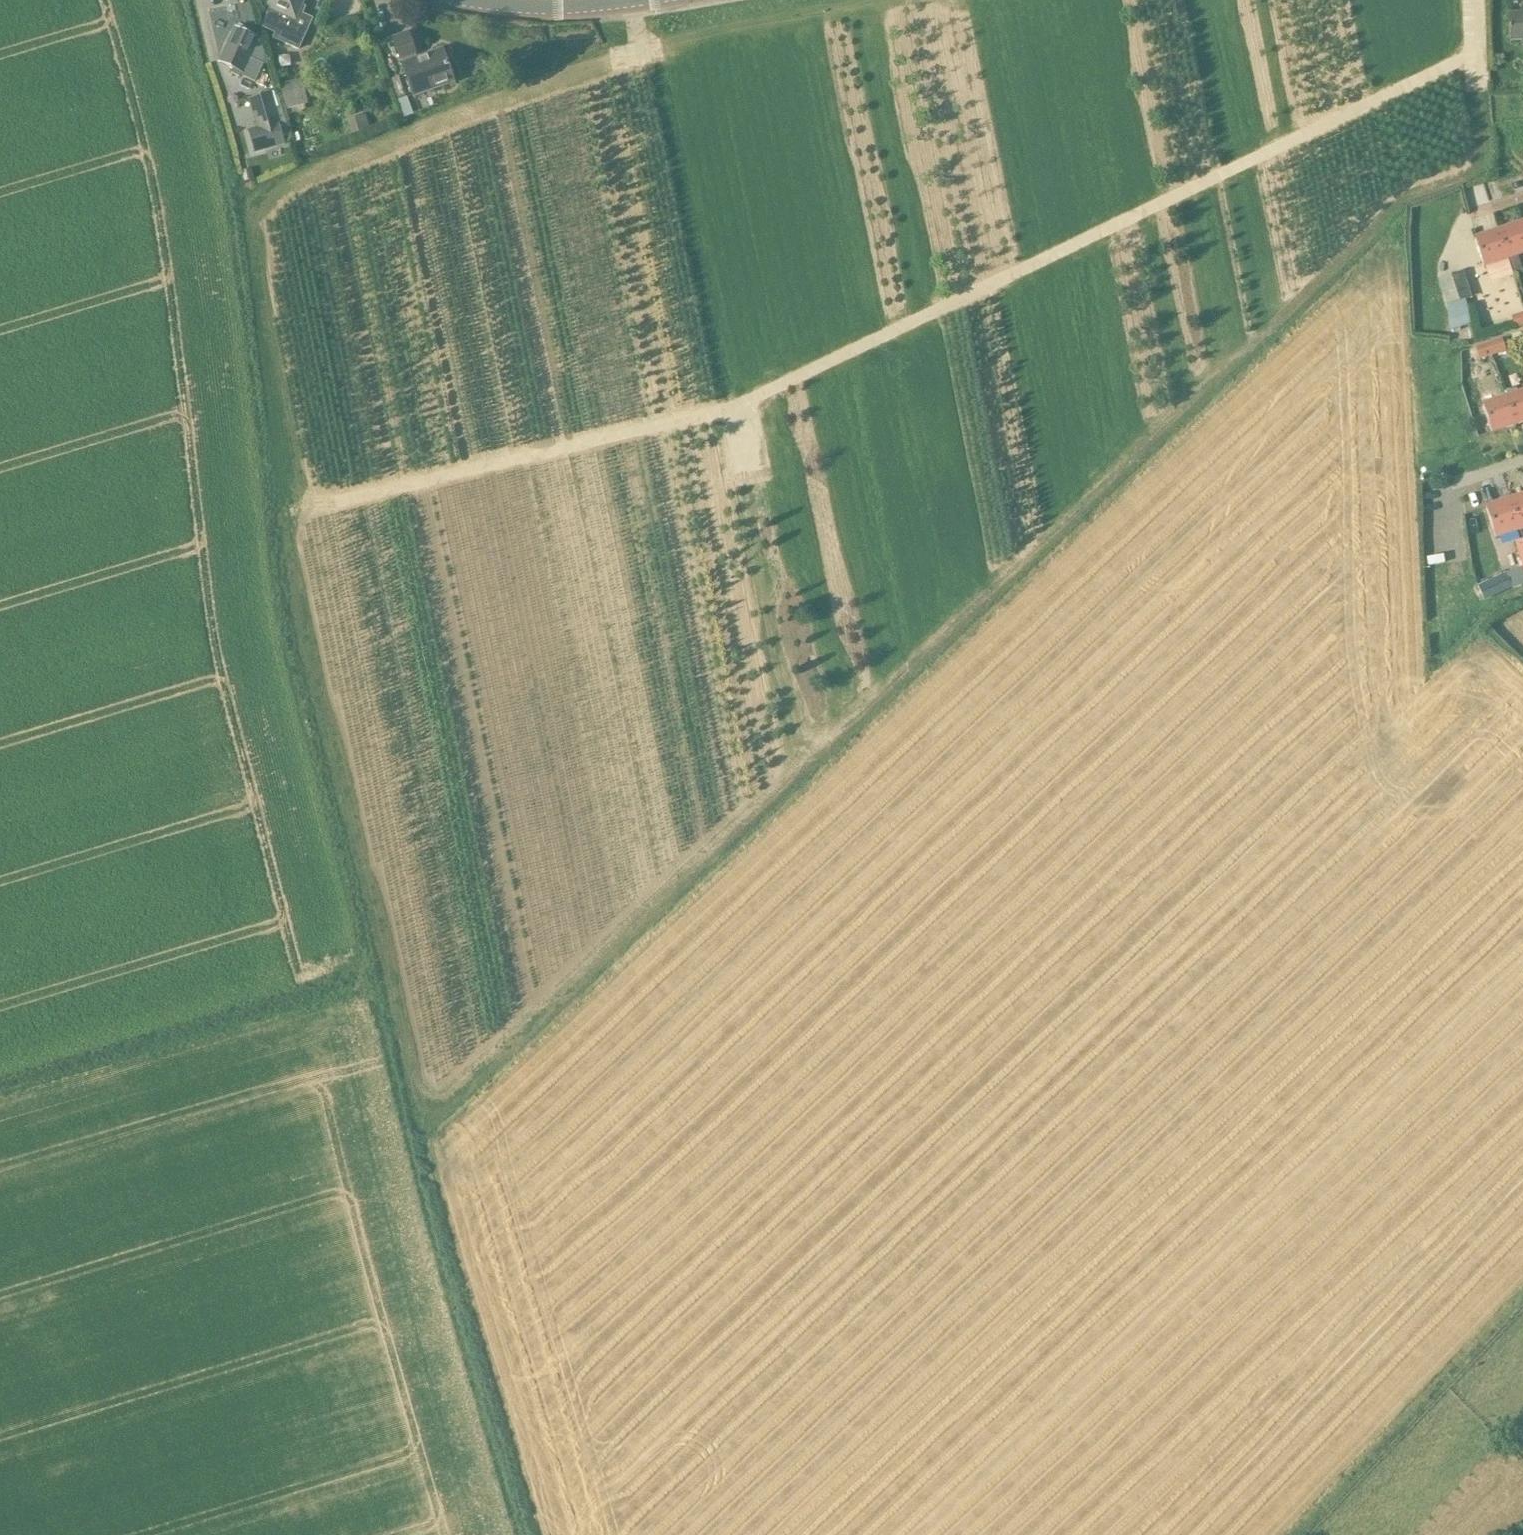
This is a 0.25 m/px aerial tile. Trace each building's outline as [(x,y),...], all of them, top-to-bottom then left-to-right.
[(303,3),(305,0),(267,0),(265,5),(284,14),(274,36),(301,49),(315,17),(305,12),(308,5),(303,3)] [(264,64),(250,57),(258,39),(236,29),(221,61),(242,71),(240,75),(256,82),(264,64)] [(394,39),(414,96),(454,82),(442,50),(417,59),(408,34),(394,39)] [(280,84),(287,110),(308,103),(303,79),(280,84)] [(273,90),(249,97),(259,129),(282,122),(273,90)] [(365,116),(346,121),(349,134),(368,129),(365,116)] [(251,170),(243,171),(245,181),(253,179),(251,170)] [(1497,229),(1506,256),(1508,256),(1513,272),(1522,269),(1517,253),(1522,251),(1522,231),(1520,222),(1497,229)] [(1483,264),(1506,256),(1497,229),(1474,237),(1483,264)] [(1463,270),(1439,278),(1447,304),(1471,297),(1463,270)] [(1522,326),(1522,312),(1511,316),(1516,329),(1522,326)] [(1502,339),(1488,343),(1492,356),(1507,351),(1502,339)] [(1479,360),(1492,356),(1488,343),(1476,347),(1474,343),(1470,344),(1470,342),(1456,346),(1461,366),(1475,362),(1475,361),(1479,360)] [(1503,391),(1514,424),(1522,421),(1522,391),(1517,393),(1515,387),(1503,391)] [(1491,431),(1514,424),(1503,391),(1492,394),(1494,400),(1482,404),(1491,431)] [(1509,500),(1518,530),(1522,528),(1522,496),(1509,500)] [(1495,537),(1518,530),(1509,500),(1486,507),(1495,537)] [(1519,558),(1522,557),(1522,539),(1514,542),(1519,558)] [(1475,588),(1482,602),(1509,589),(1502,575),(1475,588)]
